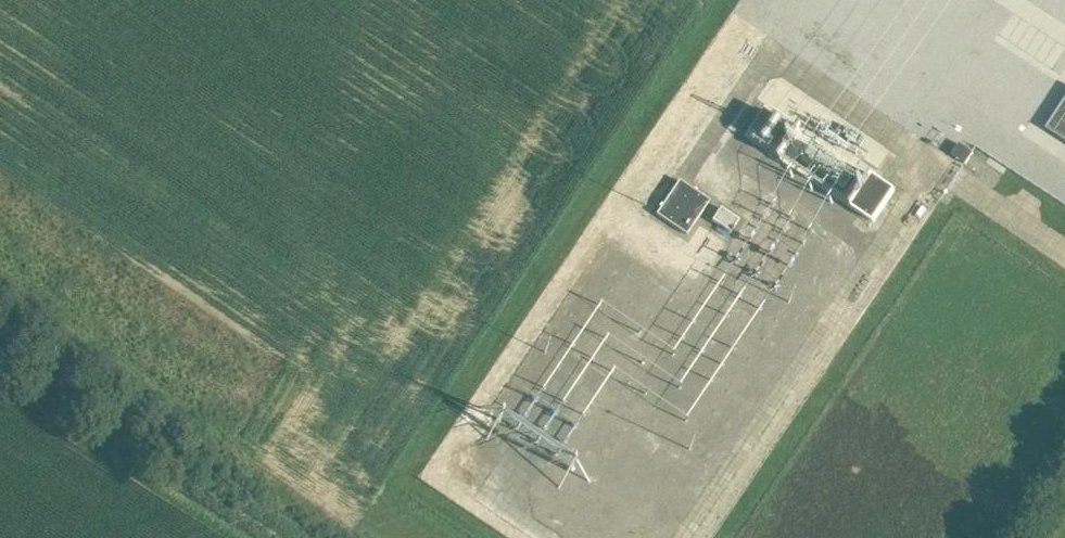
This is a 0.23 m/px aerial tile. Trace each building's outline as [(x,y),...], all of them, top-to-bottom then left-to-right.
[(1046,130),(1064,142),(1064,101),(1046,130)] [(950,108),(942,119),(971,138),(978,127),(950,108)] [(769,133),(788,138),(794,115),(775,111),(769,133)] [(952,155),(966,164),(974,153),(960,144),(952,155)] [(853,207),(874,222),(895,190),(874,176),(853,207)] [(657,214),(687,234),(709,201),(679,181),(657,214)] [(713,221),(731,233),(739,221),(721,209),(713,221)]
